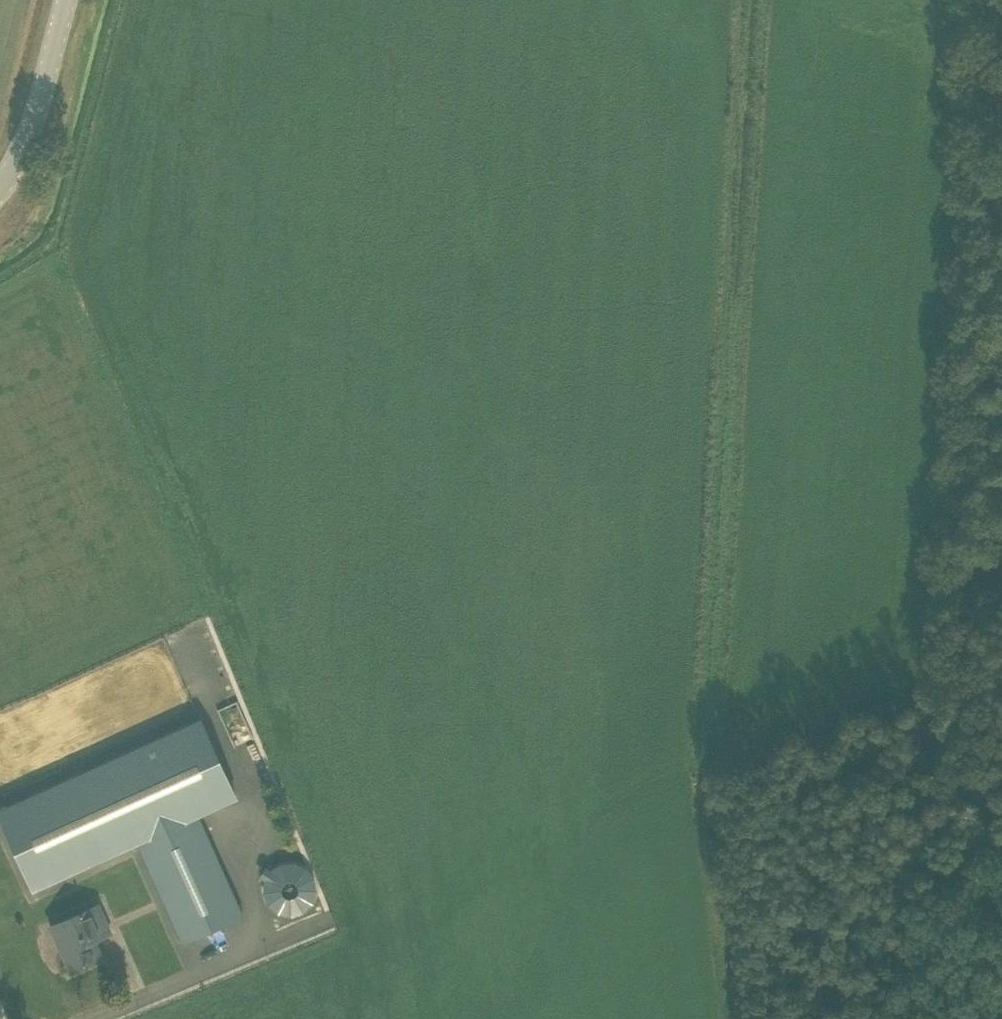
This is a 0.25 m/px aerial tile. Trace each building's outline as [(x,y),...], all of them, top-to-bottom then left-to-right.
[(138,843),(183,941),(243,914),(198,816),(236,798),(200,718),(0,808),(0,814),(34,890),(138,843)] [(303,855),(259,870),(275,918),(319,902),(303,855)] [(99,905),(69,918),(51,926),(58,941),(61,940),(64,946),(60,947),(71,971),(102,957),(94,940),(111,932),(99,905)]
